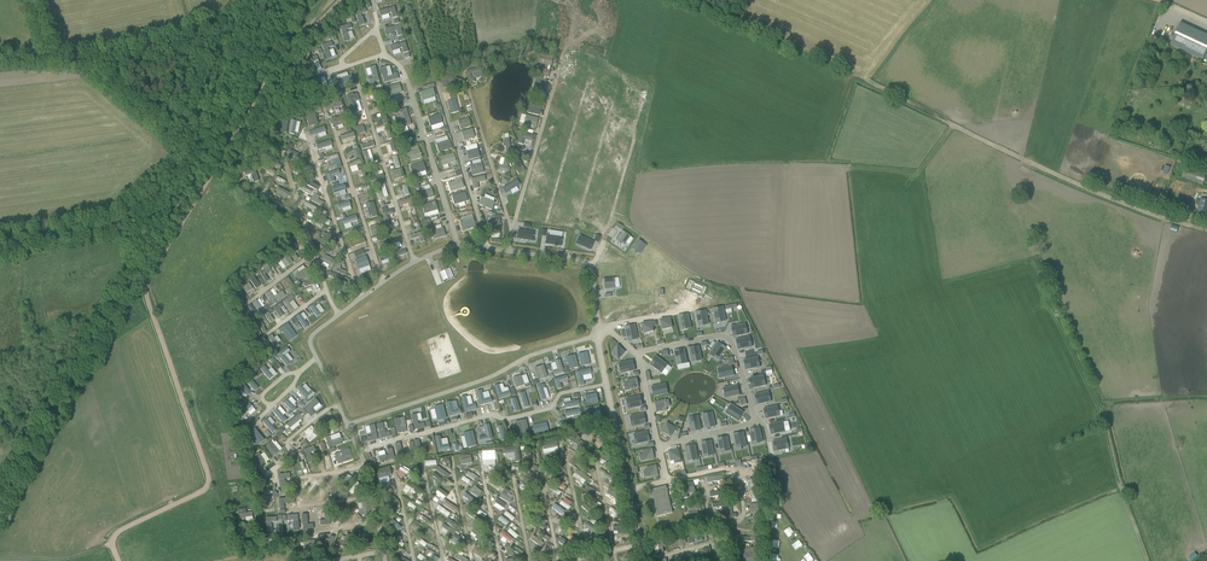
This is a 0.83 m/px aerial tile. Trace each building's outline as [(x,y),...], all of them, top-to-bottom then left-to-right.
[(394,7),(379,11),(381,16),(391,13),(392,18),(397,17),(394,7)] [(365,8),(355,11),(359,25),(364,24),(361,14),(367,12),(365,8)] [(1169,45),(1203,60),(1206,51),(1206,35),(1180,23),(1169,45)] [(350,24),(340,27),(345,41),(349,40),(346,30),(352,28),(350,24)] [(400,25),(385,29),(387,34),(396,31),(398,36),(403,35),(400,25)] [(332,42),(322,45),(326,59),(331,58),(335,56),(333,50),(329,51),(328,48),(333,46),(332,42)] [(405,42),(390,46),(392,51),(399,49),(402,48),(404,53),(408,52),(405,42)] [(546,56),(539,54),(537,62),(551,65),(553,56),(546,54),(546,56)] [(316,55),(307,59),(312,73),(317,71),(321,69),(319,63),(314,65),(313,62),(318,60),(316,55)] [(576,69),(578,61),(565,58),(564,67),(576,69)] [(583,79),(592,76),(587,65),(579,68),(583,79)] [(370,68),(366,69),(368,76),(372,75),(373,78),(368,79),(369,84),(379,81),(375,66),(370,68)] [(480,66),(466,70),(470,82),(475,81),(473,74),(482,71),(480,66)] [(385,67),(380,68),(384,83),(395,80),(393,75),(388,77),(385,69),(385,67)] [(548,76),(550,69),(542,67),(540,75),(548,76)] [(347,72),(337,76),(338,80),(337,80),(340,89),(352,85),(349,76),(348,76),(347,72)] [(445,74),(442,86),(447,88),(449,81),(461,84),(462,79),(445,74)] [(320,78),(315,80),(320,94),(330,90),(328,86),(323,88),(322,85),(327,84),(324,77),(320,79),(320,78)] [(547,83),(535,80),(533,89),(545,92),(547,83)] [(591,86),(598,96),(603,93),(597,82),(591,86)] [(399,83),(385,87),(388,95),(402,92),(399,83)] [(429,88),(420,91),(422,100),(436,95),(433,87),(429,88)] [(377,90),(372,91),(377,104),(381,102),(377,90)] [(359,100),(356,94),(353,94),(352,93),(345,95),(352,114),(359,111),(355,101),(359,100)] [(604,96),(600,99),(599,97),(594,99),(599,110),(609,105),(604,96)] [(455,98),(447,101),(450,113),(459,110),(455,98)] [(541,106),(530,103),(528,112),(539,115),(541,106)] [(406,107),(396,110),(401,127),(411,124),(406,107)] [(440,113),(427,117),(430,126),(442,122),(440,113)] [(345,114),(333,118),(335,125),(348,121),(345,114)] [(538,117),(526,114),(524,123),(535,126),(538,117)] [(374,118),(375,123),(388,120),(386,115),(374,118)] [(622,126),(618,116),(611,119),(615,128),(622,126)] [(468,117),(458,120),(460,129),(471,125),(468,117)] [(288,120),(279,118),(276,131),(286,132),(288,120)] [(363,124),(356,126),(359,135),(366,132),(363,124)] [(472,128),(461,131),(464,140),(475,137),(472,128)] [(534,135),(521,132),(518,142),(523,143),(524,138),(533,140),(534,135)] [(354,133),(341,137),(342,141),(355,137),(354,133)] [(622,150),(626,148),(620,138),(617,140),(622,150)] [(449,139),(436,143),(438,152),(452,148),(449,139)] [(612,140),(606,144),(611,151),(617,147),(612,140)] [(419,148),(406,152),(408,161),(422,157),(419,148)] [(478,148),(466,150),(469,159),(480,156),(478,148)] [(453,152),(440,156),(442,165),(456,161),(453,152)] [(336,162),(338,159),(329,154),(327,157),(336,162)] [(510,158),(505,157),(504,159),(501,158),(498,169),(509,172),(511,167),(508,166),(510,158)] [(516,162),(513,163),(519,174),(525,171),(519,160),(516,162)] [(423,161),(409,165),(412,174),(425,170),(423,161)] [(481,162),(470,165),(472,175),(484,172),(481,162)] [(248,175),(250,182),(258,180),(255,167),(244,170),(245,176),(248,175)] [(402,168),(391,171),(393,180),(404,177),(402,168)] [(338,169),(326,174),(330,184),(335,182),(333,177),(340,175),(338,169)] [(1202,185),(1205,177),(1184,170),(1181,178),(1202,185)] [(485,175),(471,178),(474,188),(479,187),(477,182),(486,180),(485,175)] [(461,179),(448,182),(451,191),(464,187),(461,179)] [(384,181),(375,183),(380,199),(384,198),(380,187),(385,185),(384,181)] [(572,189),(572,188),(582,186),(581,181),(572,182),(571,182),(564,183),(566,191),(572,189)] [(515,193),(521,189),(517,183),(513,185),(510,182),(508,183),(515,193)] [(300,185),(299,189),(310,195),(312,191),(300,185)] [(275,194),(287,200),(291,192),(279,186),(275,194)] [(431,188),(418,192),(420,200),(434,196),(431,188)] [(509,189),(506,191),(512,201),(515,199),(509,189)] [(465,192),(451,196),(454,204),(468,200),(465,192)] [(314,194),(311,201),(322,207),(325,203),(318,200),(320,196),(314,194)] [(495,202),(481,196),(478,204),(492,209),(495,202)] [(610,204),(606,197),(603,199),(601,196),(597,199),(604,209),(610,204)] [(411,197),(398,200),(399,205),(408,203),(409,208),(414,206),(411,197)] [(589,202),(593,211),(591,212),(593,216),(601,212),(596,199),(589,202)] [(1196,215),(1206,218),(1206,200),(1200,199),(1196,215)] [(435,201),(422,205),(424,213),(438,209),(435,201)] [(625,216),(625,207),(617,207),(616,215),(625,216)] [(393,209),(382,212),(386,226),(391,224),(388,215),(394,213),(393,209)] [(473,218),(460,222),(462,231),(476,226),(473,218)] [(500,219),(491,219),(491,233),(500,233),(500,219)] [(378,224),(370,226),(373,235),(380,233),(378,224)] [(443,227),(431,230),(433,239),(446,236),(443,227)] [(518,230),(517,239),(533,242),(533,237),(527,236),(528,231),(518,230)] [(422,231),(409,235),(411,239),(418,237),(420,242),(424,241),(422,231)] [(623,231),(616,240),(619,241),(619,242),(621,243),(624,245),(626,243),(630,237),(630,236),(623,231)] [(546,235),(545,244),(561,247),(561,242),(556,241),(556,236),(546,235)] [(589,251),(594,249),(591,236),(585,238),(589,251)] [(401,241),(393,244),(395,249),(403,246),(401,241)] [(295,248),(289,252),(295,261),(298,258),(295,254),(298,252),(295,248)] [(613,248),(605,252),(610,260),(617,256),(613,248)] [(322,258),(321,261),(329,265),(327,268),(330,270),(331,270),(334,264),(337,259),(334,258),(333,260),(324,255),(322,258)] [(444,259),(438,261),(442,271),(448,268),(444,259)] [(624,259),(624,264),(621,264),(621,269),(625,269),(626,273),(632,273),(632,259),(624,259)] [(263,270),(259,272),(265,282),(269,280),(265,274),(271,270),(268,266),(267,264),(262,267),(263,270)] [(296,274),(295,275),(300,282),(310,276),(305,268),(296,274)] [(295,289),(288,277),(284,279),(290,288),(285,291),(288,294),(295,289)] [(316,278),(304,283),(305,287),(310,285),(313,292),(317,290),(314,283),(317,282),(316,278)] [(614,279),(604,280),(604,289),(615,288),(614,279)] [(248,282),(242,287),(246,293),(252,288),(248,282)] [(242,293),(240,289),(232,294),(237,303),(241,302),(237,295),(242,293)] [(281,291),(273,296),(269,290),(265,293),(270,301),(267,303),(269,307),(277,302),(276,300),(285,295),(281,291)] [(283,301),(291,312),(299,307),(296,303),(298,301),(293,294),(283,301)] [(257,299),(252,303),(261,314),(266,311),(257,299)] [(660,302),(647,305),(649,312),(661,309),(660,302)] [(314,303),(309,307),(317,317),(322,314),(314,303)] [(250,311),(242,315),(244,318),(247,322),(257,315),(250,304),(247,307),(250,311)] [(723,307),(713,309),(716,322),(721,321),(720,318),(725,317),(723,307)] [(705,310),(696,312),(698,326),(704,325),(703,321),(708,320),(705,310)] [(310,326),(306,320),(308,318),(304,311),(296,316),(305,329),(310,326)] [(688,314),(678,316),(681,330),(686,329),(685,325),(690,324),(688,314)] [(670,317),(660,320),(662,329),(672,327),(670,317)] [(263,333),(267,331),(260,319),(256,321),(263,333)] [(652,321),(642,324),(644,333),(654,331),(653,327),(652,322),(652,321)] [(287,323),(280,329),(290,340),(297,334),(287,323)] [(742,324),(732,327),(734,337),(748,334),(747,329),(743,330),(742,324)] [(635,325),(625,327),(628,341),(633,340),(632,336),(637,335),(635,325)] [(275,346),(282,340),(274,332),(268,338),(275,346)] [(750,337),(736,340),(738,349),(748,347),(747,342),(751,341),(750,337)] [(717,342),(710,354),(714,357),(716,354),(720,356),(726,348),(717,342)] [(611,353),(619,359),(625,352),(617,345),(611,353)] [(699,346),(689,348),(692,362),(697,361),(696,357),(701,356),(699,346)] [(684,349),(674,351),(677,365),(682,364),(681,360),(686,359),(684,349)] [(578,353),(581,366),(590,364),(588,351),(578,353)] [(577,355),(567,356),(569,369),(578,368),(577,355)] [(656,356),(650,365),(662,373),(665,368),(661,366),(664,362),(656,356)] [(757,357),(744,360),(746,370),(756,368),(755,362),(758,362),(757,357)] [(564,372),(560,359),(556,361),(557,366),(553,367),(555,374),(564,372)] [(632,360),(618,363),(619,368),(624,367),(625,373),(635,370),(632,360)] [(543,365),(534,368),(539,380),(547,377),(543,365)] [(732,366),(718,368),(719,374),(723,373),(724,377),(734,375),(732,366)] [(590,369),(576,372),(579,386),(584,385),(583,381),(582,376),(591,374),(590,369)] [(516,387),(525,384),(521,375),(513,378),(516,387)] [(568,375),(554,378),(556,389),(564,387),(562,382),(569,380),(568,375)] [(764,376),(750,379),(752,388),(762,386),(761,381),(765,380),(764,376)] [(628,383),(624,384),(625,390),(629,390),(638,388),(636,379),(627,380),(628,383)] [(543,384),(537,386),(541,401),(546,399),(542,389),(545,388),(543,384)] [(662,384),(652,386),(654,396),(668,394),(667,388),(663,389),(662,384)] [(737,385),(724,388),(725,393),(729,393),(730,397),(740,395),(737,385)] [(482,389),(477,391),(480,405),(493,402),(490,391),(483,392),(482,389)] [(524,408),(531,405),(526,390),(519,393),(524,408)] [(769,392),(755,395),(757,405),(767,403),(766,397),(770,397),(769,392)] [(564,398),(565,408),(580,406),(579,393),(572,394),(572,397),(564,398)] [(586,404),(599,403),(598,393),(585,394),(586,404)] [(469,404),(467,395),(461,396),(465,411),(477,408),(476,402),(469,404)] [(640,396),(626,398),(627,404),(631,403),(632,408),(637,407),(642,406),(640,396)] [(512,413),(521,410),(516,397),(511,399),(513,406),(510,407),(512,413)] [(289,398),(285,402),(294,412),(298,408),(289,398)] [(308,414),(319,404),(315,399),(303,410),(308,414)] [(450,416),(462,413),(460,408),(459,408),(456,399),(446,402),(450,416)] [(665,401),(655,403),(657,412),(667,410),(666,407),(670,406),(669,400),(665,401)] [(444,404),(434,406),(435,408),(430,409),(433,419),(437,418),(438,420),(447,418),(444,404)] [(731,405),(729,410),(732,412),(730,415),(738,421),(743,412),(731,405)] [(585,413),(595,412),(595,414),(601,414),(601,406),(585,407),(585,413)] [(778,406),(764,409),(766,419),(776,417),(775,412),(779,411),(778,406)] [(565,412),(566,417),(581,414),(580,409),(565,412)] [(708,417),(703,418),(706,428),(716,426),(712,412),(707,414),(708,417)] [(644,413),(630,416),(631,421),(635,420),(636,426),(641,425),(646,424),(644,413)] [(299,414),(287,425),(292,431),(300,425),(299,424),(302,421),(300,420),(303,418),(299,414)] [(417,415),(413,416),(416,430),(426,427),(425,423),(419,424),(417,415)] [(693,421),(689,422),(691,432),(701,430),(698,416),(693,417),(693,421)] [(331,426),(327,418),(316,423),(320,431),(331,426)] [(399,418),(393,419),(397,434),(407,431),(406,427),(401,428),(400,425),(399,418)] [(527,419),(516,421),(519,438),(530,436),(527,419)] [(534,434),(550,432),(548,422),(532,424),(534,434)] [(666,422),(661,431),(670,436),(675,428),(666,422)] [(783,422),(769,425),(771,435),(782,433),(780,427),(784,427),(783,422)] [(486,436),(479,438),(480,443),(490,441),(492,438),(489,424),(483,425),(486,436)] [(503,424),(497,426),(502,441),(507,440),(503,424)] [(279,437),(286,430),(283,426),(275,433),(279,437)] [(319,434),(311,426),(308,429),(311,432),(305,437),(310,443),(319,434)] [(760,427),(750,429),(753,444),(758,443),(757,439),(762,438),(760,427)] [(464,432),(468,447),(477,445),(473,430),(464,432)] [(647,431),(634,434),(635,439),(639,438),(640,443),(644,443),(649,441),(647,431)] [(744,432),(733,434),(736,448),(742,447),(741,443),(746,442),(744,432)] [(336,436),(340,446),(347,443),(344,433),(336,436)] [(435,436),(438,452),(452,449),(450,443),(443,445),(441,435),(435,436)] [(727,436),(717,438),(720,452),(725,451),(725,447),(729,446),(727,436)] [(570,446),(576,449),(580,442),(574,438),(570,446)] [(787,439),(773,442),(775,451),(785,449),(784,444),(788,443),(787,439)] [(711,440),(701,442),(704,456),(709,455),(708,451),(713,450),(711,440)] [(279,451),(271,441),(264,447),(272,457),(279,451)] [(558,441),(542,444),(544,453),(559,450),(558,441)] [(432,442),(425,443),(426,451),(434,449),(432,442)] [(694,444),(684,447),(688,461),(693,460),(692,456),(697,455),(694,444)] [(315,451),(313,446),(302,450),(308,463),(313,461),(310,453),(315,451)] [(518,447),(504,449),(504,454),(514,452),(516,462),(520,461),(518,447)] [(643,454),(639,455),(641,461),(644,460),(654,458),(652,449),(643,451),(643,454)] [(680,459),(678,449),(677,450),(670,451),(669,451),(671,461),(674,460),(675,464),(681,463),(680,459)] [(495,460),(495,451),(482,451),(482,461),(495,460)] [(525,459),(522,464),(531,469),(533,465),(528,462),(532,455),(528,453),(526,452),(523,457),(525,459)] [(265,462),(258,453),(251,458),(254,462),(257,467),(265,462)] [(471,455),(460,456),(461,465),(472,463),(471,455)] [(608,467),(612,461),(603,455),(600,459),(605,462),(604,465),(608,467)] [(299,459),(292,461),(295,472),(302,470),(299,459)] [(646,470),(643,471),(645,478),(648,477),(658,475),(656,465),(646,467),(647,470),(646,470)] [(408,479),(411,473),(401,466),(396,474),(402,478),(404,476),(408,479)] [(437,466),(435,470),(449,477),(451,473),(437,466)] [(392,475),(389,467),(376,470),(378,478),(392,475)] [(476,482),(479,478),(468,469),(465,473),(476,482)] [(577,469),(573,476),(583,483),(588,477),(577,469)] [(256,470),(249,475),(255,484),(262,478),(256,470)] [(290,473),(279,474),(280,482),(281,489),(286,488),(285,481),(285,479),(290,478),(290,473)] [(526,482),(534,488),(537,484),(532,481),(535,478),(531,475),(526,482)] [(723,475),(708,476),(709,486),(724,485),(723,475)] [(461,480),(469,484),(472,480),(463,476),(461,480)] [(763,478),(749,479),(751,502),(764,501),(763,478)] [(415,480),(413,484),(422,490),(424,486),(415,480)] [(594,492),(595,489),(590,486),(592,483),(587,481),(584,488),(594,492)] [(693,482),(680,484),(682,498),(688,498),(687,494),(694,492),(693,482)] [(414,495),(417,490),(406,485),(403,491),(408,493),(409,492),(414,495)] [(473,485),(469,492),(478,498),(480,495),(482,491),(477,488),(478,488),(473,485)] [(650,490),(657,516),(672,513),(666,486),(650,490)] [(267,500),(273,491),(270,489),(264,499),(267,500)] [(504,489),(499,497),(509,504),(512,500),(506,496),(509,491),(504,489)] [(274,490),(265,504),(269,507),(278,493),(274,490)] [(437,490),(435,493),(444,499),(446,496),(437,490)] [(605,495),(611,498),(609,501),(615,504),(619,497),(608,490),(605,495)] [(285,506),(291,497),(283,492),(277,501),(285,506)] [(570,500),(572,496),(564,492),(562,496),(570,500)] [(475,501),(465,493),(462,496),(468,500),(466,503),(472,508),(475,505),(473,504),(475,501)] [(415,496),(412,500),(421,505),(424,501),(415,496)] [(395,514),(398,510),(393,506),(396,501),(390,497),(386,504),(391,507),(389,510),(395,514)] [(596,504),(598,501),(594,498),(588,504),(598,511),(601,507),(596,504)] [(446,500),(443,505),(455,513),(458,508),(446,500)] [(559,504),(569,509),(571,506),(561,500),(559,504)] [(727,506),(727,502),(712,504),(712,508),(720,507),(723,510),(727,510),(727,506)] [(563,515),(566,510),(555,503),(552,507),(563,515)] [(760,504),(750,504),(751,513),(760,512),(760,516),(763,515),(763,511),(761,511),(760,504)] [(441,512),(441,511),(448,516),(451,513),(439,505),(436,509),(441,512)] [(611,507),(609,510),(618,515),(620,512),(611,507)] [(737,517),(737,513),(733,513),(733,508),(729,508),(728,516),(737,517)] [(476,512),(485,518),(487,514),(479,509),(476,512)] [(513,521),(515,517),(507,511),(504,514),(513,521)] [(506,525),(509,521),(501,515),(498,519),(506,525)] [(398,531),(403,527),(393,519),(389,523),(398,531)] [(413,520),(411,526),(421,531),(424,525),(413,520)] [(593,534),(597,526),(586,521),(582,529),(593,534)] [(454,532),(443,524),(441,527),(443,529),(441,531),(451,537),(454,532)] [(510,528),(507,531),(516,538),(519,535),(510,528)] [(480,542),(484,537),(473,529),(471,532),(470,534),(480,542)] [(504,530),(498,537),(505,543),(507,540),(510,542),(513,539),(504,530)] [(605,540),(607,536),(599,530),(590,543),(594,546),(600,537),(605,540)] [(360,539),(358,539),(359,545),(370,544),(369,531),(364,531),(364,533),(360,533),(360,539)] [(425,531),(422,536),(430,541),(433,535),(425,531)] [(699,531),(686,534),(688,541),(689,544),(693,543),(692,538),(701,536),(699,531)] [(338,540),(336,545),(347,549),(347,547),(352,536),(346,534),(343,542),(338,540)] [(533,535),(530,539),(541,547),(544,543),(533,535)] [(330,551),(334,537),(330,536),(328,539),(325,538),(323,544),(327,545),(325,549),(330,551)] [(681,536),(668,539),(669,545),(677,543),(679,548),(684,546),(681,536)] [(425,547),(428,543),(421,538),(418,541),(425,547)] [(661,542),(661,539),(653,541),(655,554),(663,552),(662,546),(664,546),(663,542),(661,542)] [(315,541),(303,541),(304,554),(316,553),(315,541)] [(520,545),(515,542),(511,549),(521,555),(523,552),(517,548),(520,545)] [(454,553),(457,547),(448,543),(444,548),(454,553)] [(440,556),(434,552),(436,547),(430,544),(425,554),(438,560),(440,556)] [(481,559),(485,553),(475,546),(473,549),(475,551),(473,553),(481,559)] [(707,548),(702,549),(704,557),(699,559),(699,560),(710,560),(707,548)] [(791,552),(795,557),(800,552),(796,548),(791,552)] [(741,553),(742,560),(757,560),(755,552),(741,553)]
